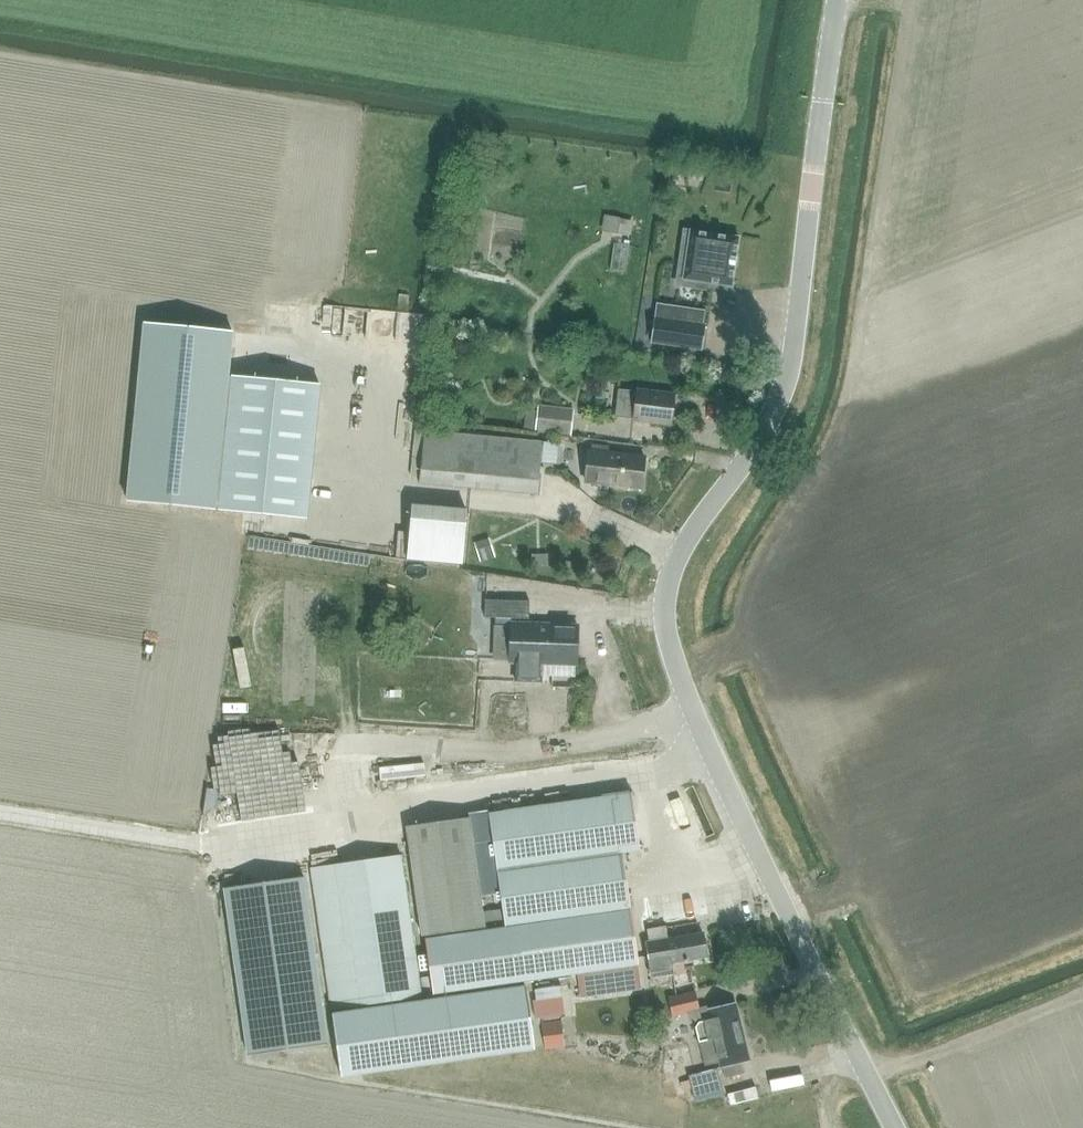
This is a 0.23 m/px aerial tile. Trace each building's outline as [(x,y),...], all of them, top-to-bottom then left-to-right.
[(684,229),(676,286),(699,289),(700,282),(736,286),(743,237),(684,229)] [(653,325),(651,341),(700,348),(702,332),(653,325)] [(548,349),(536,349),(536,356),(541,362),(548,362),(548,349)] [(218,509),(237,511),(307,518),(320,385),(231,377),(218,509)] [(637,392),(617,390),(614,417),(634,420),(634,421),(671,425),(675,394),(637,390),(637,392)] [(539,405),(536,431),(571,435),(573,409),(539,405)] [(540,463),(542,441),(413,430),(410,476),(419,477),(418,484),(537,494),(540,463)] [(542,441),(540,463),(557,465),(558,443),(542,441)] [(642,488),(645,458),(645,456),(586,450),(583,481),(642,488)] [(412,504),(407,559),(462,564),(467,509),(412,504)] [(489,539),(476,544),(482,560),(495,556),(489,539)] [(549,554),(534,554),(535,564),(549,563),(549,554)] [(490,603),(490,618),(513,619),(523,619),(523,604),(490,603)] [(511,659),(511,664),(514,664),(514,683),(543,684),(543,676),(543,664),(575,665),(576,665),(578,625),(513,623),(512,623),(511,659)] [(486,930),(425,938),(433,993),(525,981),(558,976),(571,975),(577,974),(580,997),(634,990),(631,966),(639,965),(634,934),(631,908),(623,853),(639,851),(631,794),(543,805),(543,806),(489,812),(489,811),(468,814),(469,817),(470,817),(481,896),(494,895),(494,902),(501,901),(502,910),(483,913),(485,927),(486,930)] [(421,936),(485,927),(470,817),(406,827),(421,936)] [(331,1010),(423,996),(402,855),(310,868),(312,880),(331,1010)] [(328,1044),(304,876),(224,888),(248,1055),(328,1044)] [(652,936),(667,934),(666,930),(701,924),(696,894),(647,903),(652,936)] [(667,934),(652,936),(653,941),(646,942),(651,977),(673,973),(671,963),(707,957),(703,933),(667,939),(667,934)] [(534,989),(536,1000),(562,996),(560,985),(534,989)] [(525,986),(332,1016),(341,1078),(534,1049),(525,986)] [(699,1042),(742,1032),(735,1004),(708,1010),(707,1004),(700,1006),(697,992),(668,998),(673,1017),(688,1013),(689,1016),(699,1021),(696,1026),(699,1042)] [(714,1000),(716,1008),(728,1005),(726,997),(714,1000)] [(563,1021),(544,1023),(547,1050),(566,1047),(563,1021)] [(742,1032),(699,1042),(699,1043),(704,1066),(720,1062),(722,1067),(749,1061),(742,1032)] [(694,1092),(720,1086),(716,1069),(690,1075),(694,1092)]
